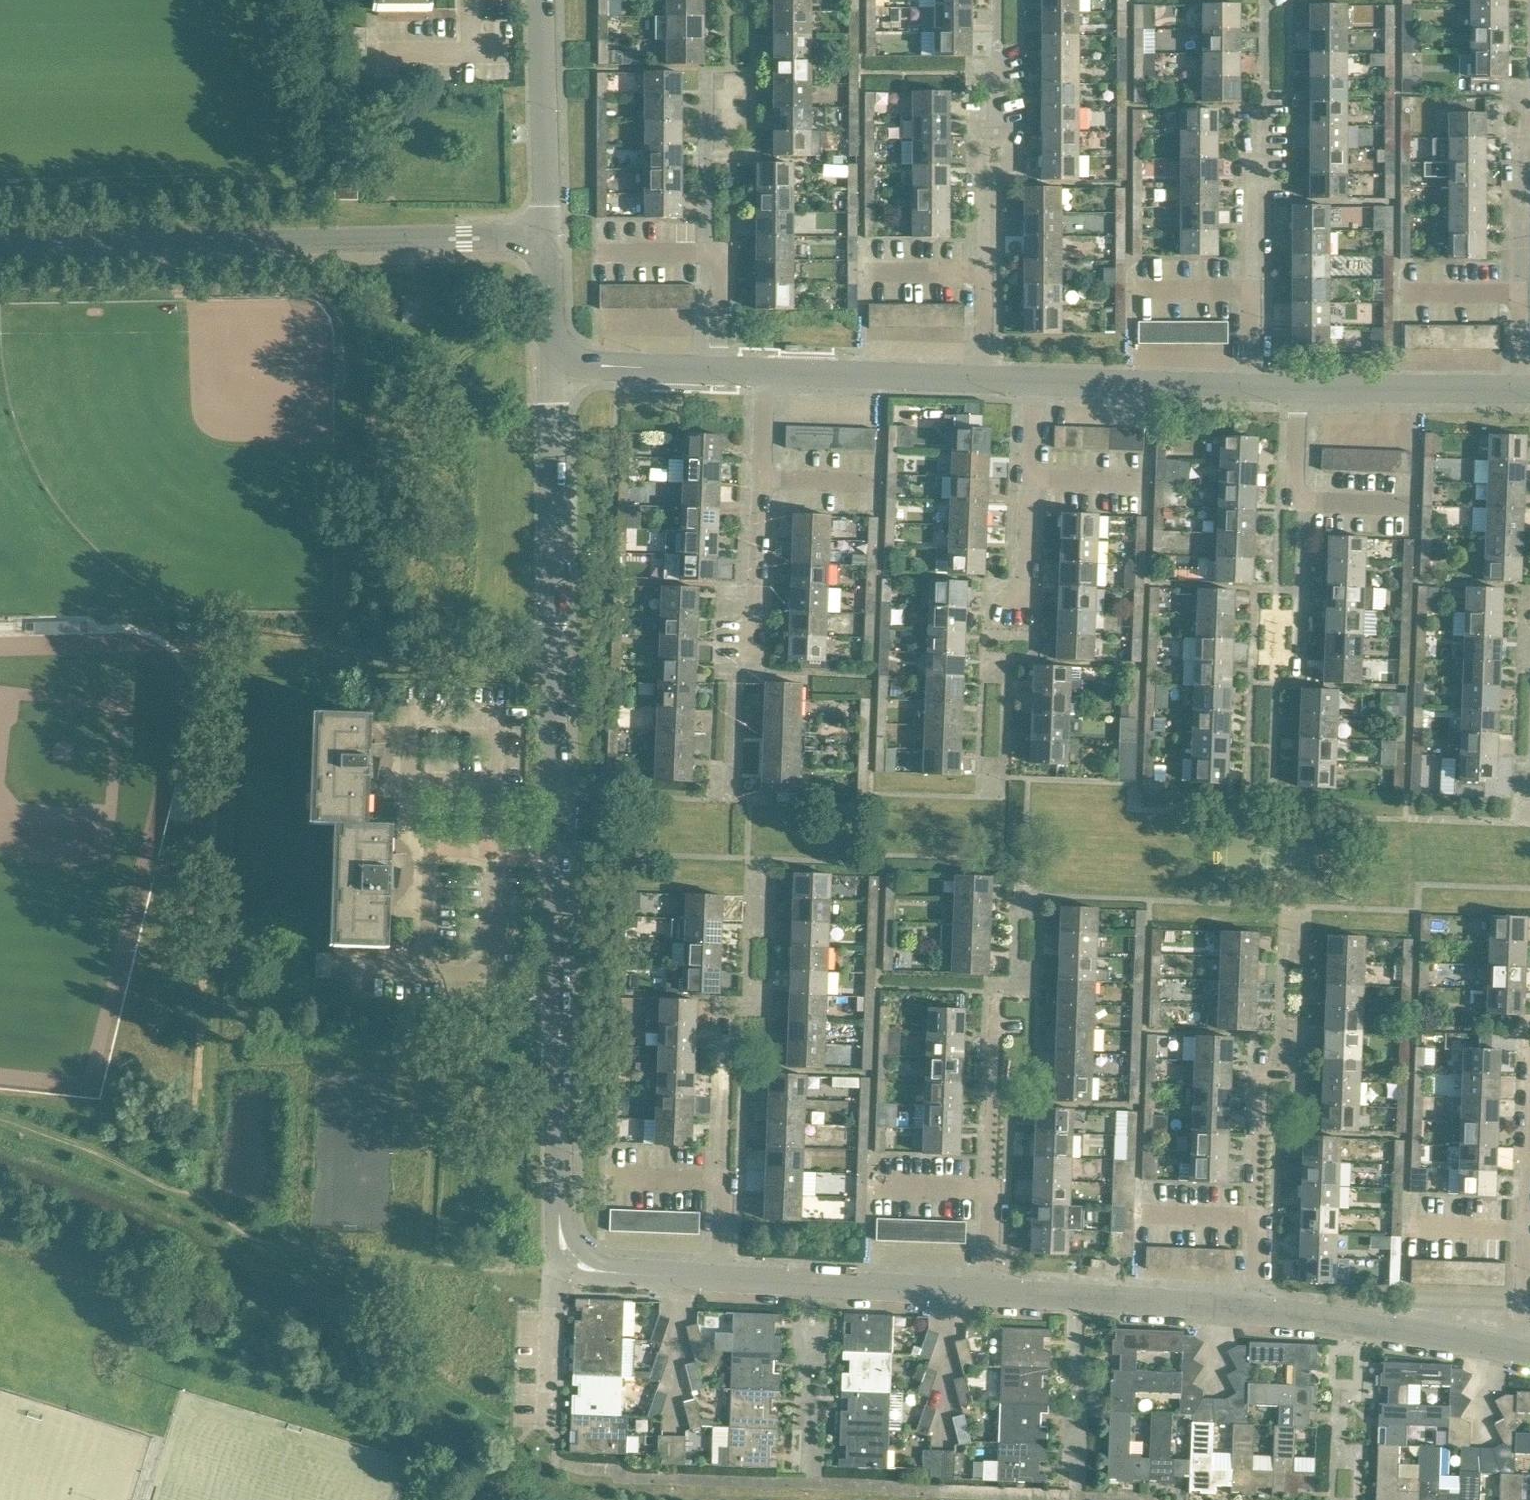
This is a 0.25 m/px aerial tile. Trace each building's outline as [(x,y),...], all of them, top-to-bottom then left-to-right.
[(377,13),(427,13),(428,0),(377,0),(377,13)] [(608,0),(599,0),(599,16),(608,16),(608,0)] [(704,0),(668,0),(668,16),(704,16),(704,0)] [(812,0),(775,0),(775,11),(812,11),(812,0)] [(859,0),(850,0),(850,12),(859,12),(859,0)] [(876,0),(866,0),(866,8),(876,8),(876,0)] [(1079,0),(1042,0),(1042,12),(1079,12),(1079,0)] [(1127,0),(1118,0),(1118,12),(1127,12),(1127,0)] [(1144,30),(1144,5),(1135,5),(1135,30),(1144,30)] [(1240,30),(1240,5),(1204,5),(1204,30),(1240,30)] [(1402,5),(1402,6),(1402,29),(1412,29),(1412,5),(1402,5)] [(1507,29),(1507,5),(1471,5),(1471,29),(1507,29)] [(1347,30),(1347,6),(1310,6),(1310,30),(1347,30)] [(1395,30),(1395,6),(1386,6),(1386,30),(1395,30)] [(876,32),(876,8),(866,8),(866,32),(876,32)] [(972,32),(972,8),(936,8),(936,32),(972,32)] [(812,35),(812,11),(775,11),(775,35),(812,35)] [(1079,36),(1079,12),(1042,12),(1042,36),(1079,36)] [(1127,36),(1127,12),(1118,12),(1118,36),(1127,36)] [(608,40),(608,16),(599,16),(599,40),(608,40)] [(668,16),(656,16),(656,40),(668,40),(704,40),(704,16),(668,16)] [(1412,29),(1402,29),(1402,53),(1412,53),(1420,53),(1420,29),(1412,29)] [(1507,53),(1507,29),(1471,29),(1471,53),(1507,53)] [(1144,54),(1144,30),(1135,30),(1135,54),(1144,54)] [(1240,54),(1240,30),(1204,30),(1204,54),(1240,54)] [(1347,54),(1347,30),(1310,30),(1310,54),(1347,54)] [(1395,54),(1395,30),(1386,30),(1386,54),(1395,54)] [(876,57),(876,32),(866,32),(866,57),(876,57)] [(972,57),(972,32),(936,32),(936,57),(972,57)] [(812,59),(812,35),(775,35),(775,59),(812,59)] [(1079,60),(1079,36),(1042,36),(1042,60),(1079,60)] [(1127,60),(1127,36),(1118,36),(1118,60),(1127,60)] [(608,40),(599,40),(599,65),(645,65),(645,53),(633,54),(633,52),(620,52),(620,51),(608,51),(608,40)] [(704,65),(704,40),(668,40),(668,64),(704,65)] [(1411,78),(1412,53),(1402,53),(1402,78),(1411,78)] [(1507,78),(1507,53),(1471,53),(1471,78),(1507,78)] [(1144,78),(1144,54),(1135,54),(1134,78),(1144,78)] [(1240,78),(1240,54),(1204,54),(1204,78),(1240,78)] [(1347,78),(1347,54),(1310,54),(1310,78),(1347,78)] [(1395,78),(1395,54),(1386,54),(1386,78),(1395,78)] [(811,83),(812,59),(775,59),(775,83),(811,83)] [(1079,84),(1079,60),(1042,60),(1042,84),(1079,84)] [(1127,84),(1127,60),(1118,60),(1118,84),(1127,84)] [(598,72),(598,97),(607,97),(607,73),(598,72)] [(646,73),(646,97),(682,97),(682,73),(646,73)] [(1144,103),(1144,78),(1134,78),(1134,103),(1144,103)] [(1240,102),(1240,78),(1204,78),(1204,102),(1240,102)] [(1347,102),(1347,78),(1310,78),(1310,102),(1347,102)] [(1395,102),(1395,78),(1386,78),(1386,102),(1395,102)] [(811,107),(811,83),(775,83),(775,107),(811,107)] [(1079,108),(1079,84),(1042,84),(1042,108),(1079,108)] [(1127,108),(1127,84),(1118,84),(1118,108),(1127,108)] [(875,117),(875,92),(865,92),(865,117),(875,117)] [(950,117),(950,93),(914,93),(914,117),(950,117)] [(682,121),(682,97),(646,97),(646,121),(682,121)] [(1347,126),(1347,102),(1310,102),(1310,126),(1347,126)] [(1395,126),(1395,102),(1386,102),(1386,126),(1395,126)] [(811,131),(811,107),(775,107),(775,131),(811,131)] [(859,132),(859,108),(850,108),(850,132),(859,132)] [(1079,132),(1079,108),(1042,108),(1042,132),(1079,132)] [(1127,132),(1127,108),(1118,108),(1118,132),(1127,132)] [(1143,136),(1143,111),(1133,111),(1133,136),(1143,136)] [(1182,112),(1182,136),(1218,136),(1218,112),(1182,112)] [(1410,138),(1410,114),(1400,114),(1400,139),(1410,138)] [(1485,138),(1485,114),(1449,114),(1449,138),(1485,138)] [(875,141),(875,117),(865,117),(865,141),(875,141)] [(914,117),(902,117),(902,141),(913,141),(950,141),(950,117),(914,117)] [(682,145),(682,121),(646,121),(646,145),(682,145)] [(1347,150),(1347,126),(1310,126),(1310,150),(1347,150)] [(1395,150),(1395,126),(1386,126),(1386,150),(1395,150)] [(811,156),(811,131),(775,131),(774,156),(811,156)] [(859,156),(859,132),(850,132),(850,156),(859,156)] [(1079,156),(1079,132),(1042,132),(1042,156),(1079,156)] [(1127,156),(1127,132),(1118,132),(1118,156),(1127,156)] [(1142,160),(1143,136),(1133,136),(1133,160),(1142,160)] [(1218,160),(1218,136),(1182,136),(1182,160),(1218,160)] [(1410,162),(1410,138),(1400,139),(1400,163),(1410,162)] [(1449,138),(1432,138),(1432,162),(1449,162),(1485,162),(1485,138),(1449,138)] [(874,165),(875,141),(865,141),(865,165),(874,165)] [(949,165),(950,141),(913,141),(913,165),(949,165)] [(682,169),(682,145),(646,145),(646,169),(682,169)] [(1347,174),(1347,150),(1310,150),(1310,174),(1347,174)] [(1395,174),(1395,150),(1386,150),(1385,174),(1395,174)] [(1079,181),(1079,156),(1042,156),(1042,181),(1079,181)] [(1127,181),(1127,156),(1118,156),(1118,181),(1127,181)] [(1142,184),(1142,160),(1133,160),(1133,184),(1142,184)] [(1218,184),(1218,160),(1182,160),(1181,184),(1218,184)] [(1423,163),(1410,162),(1400,163),(1401,187),(1410,187),(1423,186),(1423,163)] [(1485,186),(1485,162),(1449,162),(1449,186),(1485,186)] [(793,164),(759,164),(757,164),(757,189),(793,189),(793,164)] [(849,164),(849,189),(858,189),(858,164),(849,164)] [(874,189),(874,165),(865,165),(865,189),(874,189)] [(949,189),(949,165),(913,165),(913,189),(949,189)] [(682,193),(682,169),(646,169),(646,193),(682,193)] [(1347,199),(1347,174),(1310,174),(1310,199),(1347,199)] [(1395,199),(1395,174),(1385,174),(1385,199),(1395,199)] [(1142,208),(1142,184),(1133,184),(1133,208),(1142,208)] [(1218,208),(1218,184),(1181,184),(1181,208),(1218,208)] [(1485,210),(1485,186),(1449,186),(1449,210),(1485,210)] [(1410,211),(1410,187),(1401,187),(1401,211),(1410,211)] [(1062,189),(1026,188),(1025,188),(1025,213),(1061,213),(1062,189)] [(334,189),(334,200),(358,200),(358,189),(334,189)] [(793,212),(793,189),(757,189),(757,213),(793,212)] [(858,212),(858,189),(849,189),(849,212),(858,212)] [(874,213),(874,189),(865,189),(865,213),(874,213)] [(949,213),(949,189),(913,189),(913,213),(949,213)] [(1116,189),(1116,213),(1126,213),(1125,189),(1116,189)] [(682,218),(682,193),(646,193),(646,218),(682,218)] [(1329,207),(1294,207),(1293,207),(1293,232),(1329,232),(1329,207)] [(1384,207),(1384,232),(1394,232),(1394,207),(1384,207)] [(1142,232),(1142,208),(1133,208),(1133,231),(1142,232)] [(1218,232),(1218,208),(1181,208),(1181,232),(1218,232)] [(1485,234),(1485,210),(1449,210),(1450,234),(1485,234)] [(1410,235),(1410,211),(1401,211),(1401,235),(1410,235)] [(793,237),(793,212),(757,213),(757,237),(793,237)] [(858,237),(858,212),(849,212),(849,237),(858,237)] [(874,238),(874,213),(865,213),(865,238),(874,238)] [(949,238),(949,213),(913,213),(913,238),(949,238)] [(1061,237),(1061,213),(1025,213),(1025,237),(1061,237)] [(1126,237),(1126,213),(1116,213),(1116,220),(1109,220),(1109,235),(1116,235),(1116,237),(1126,237)] [(1142,257),(1142,232),(1133,231),(1133,257),(1142,257)] [(1218,256),(1218,232),(1181,232),(1181,256),(1218,256)] [(1329,255),(1329,232),(1293,232),(1293,256),(1329,255)] [(1393,255),(1394,232),(1384,232),(1384,255),(1393,255)] [(1486,259),(1485,234),(1450,234),(1450,259),(1486,259)] [(1410,259),(1410,235),(1401,235),(1401,258),(1410,259)] [(794,261),(793,237),(757,237),(757,261),(794,261)] [(858,261),(858,237),(849,237),(848,261),(858,261)] [(1061,261),(1061,237),(1025,237),(1025,261),(1061,261)] [(1126,261),(1126,237),(1116,237),(1116,245),(1107,245),(1107,253),(1116,253),(1116,261),(1126,261)] [(1329,279),(1329,255),(1293,256),(1293,280),(1329,279)] [(1393,279),(1393,258),(1393,255),(1384,255),(1384,279),(1393,279)] [(794,285),(794,261),(757,261),(758,285),(794,285)] [(858,286),(858,261),(848,261),(848,286),(858,286)] [(1061,285),(1061,261),(1025,261),(1025,285),(1061,285)] [(1126,285),(1126,261),(1116,261),(1116,285),(1126,285)] [(1329,304),(1329,279),(1293,280),(1293,304),(1329,304)] [(1393,303),(1393,279),(1384,279),(1384,303),(1393,303)] [(612,309),(612,285),(600,285),(600,309),(612,309)] [(624,309),(624,285),(612,285),(612,309),(624,309)] [(636,309),(636,285),(624,285),(624,309),(636,309)] [(648,309),(648,285),(636,285),(636,309),(648,309)] [(660,309),(659,285),(648,285),(648,309),(660,309)] [(671,309),(671,285),(659,285),(660,309),(671,309)] [(683,309),(683,285),(671,285),(671,309),(683,309)] [(695,285),(683,285),(683,309),(695,309),(695,285)] [(794,310),(794,285),(758,285),(758,309),(794,310)] [(1061,309),(1061,285),(1025,285),(1025,309),(1061,309)] [(1126,309),(1126,285),(1116,285),(1116,309),(1126,309)] [(858,310),(858,286),(848,286),(848,310),(858,310)] [(423,322),(422,296),(402,296),(403,323),(423,322)] [(1393,328),(1393,303),(1384,303),(1384,328),(1393,328)] [(1329,328),(1329,304),(1293,304),(1292,328),(1329,328)] [(905,329),(905,305),(893,306),(893,329),(905,329)] [(917,329),(917,305),(905,305),(905,329),(917,329)] [(929,329),(929,305),(917,305),(917,329),(929,329)] [(941,329),(941,305),(929,305),(929,329),(941,329)] [(953,329),(953,305),(941,305),(941,329),(953,329)] [(965,305),(953,305),(953,329),(965,328),(965,305)] [(881,329),(881,306),(869,306),(870,329),(881,329)] [(893,329),(893,306),(881,306),(881,329),(893,329)] [(1061,334),(1061,309),(1025,309),(1025,334),(1061,334)] [(1126,334),(1126,309),(1116,309),(1116,334),(1126,334)] [(1150,344),(1150,323),(1139,323),(1139,344),(1150,344)] [(1162,344),(1162,323),(1150,323),(1150,344),(1162,344)] [(1173,344),(1173,323),(1162,323),(1162,344),(1173,344)] [(1184,344),(1184,323),(1173,323),(1173,344),(1184,344)] [(1195,344),(1195,323),(1184,323),(1184,344),(1195,344)] [(1207,344),(1206,323),(1195,323),(1195,344),(1207,344)] [(1218,344),(1218,323),(1206,323),(1207,344),(1218,344)] [(1229,323),(1218,323),(1218,344),(1229,344),(1229,323)] [(1416,349),(1416,325),(1404,325),(1404,349),(1416,349)] [(1428,349),(1428,325),(1416,325),(1416,349),(1428,349)] [(1440,349),(1440,325),(1428,325),(1428,349),(1440,349)] [(1452,349),(1452,325),(1440,325),(1440,349),(1452,349)] [(1464,349),(1464,325),(1452,325),(1452,349),(1464,349)] [(1476,349),(1476,325),(1464,325),(1464,349),(1476,349)] [(1487,349),(1488,325),(1476,325),(1476,349),(1487,349)] [(1499,349),(1500,325),(1488,325),(1487,349),(1499,349)] [(1329,352),(1329,328),(1292,328),(1292,352),(1329,352)] [(1393,352),(1393,328),(1384,328),(1384,352),(1393,352)] [(989,454),(990,429),(980,429),(981,416),(944,414),(943,428),(954,428),(953,452),(989,454)] [(1234,423),(1234,431),(1246,432),(1247,424),(1234,423)] [(797,448),(797,426),(786,426),(785,448),(797,448)] [(808,449),(808,427),(797,426),(797,448),(808,449)] [(898,451),(899,426),(889,426),(888,450),(898,451)] [(1065,448),(1066,427),(1055,426),(1054,448),(1065,448)] [(819,449),(820,427),(808,427),(808,449),(819,449)] [(830,449),(831,428),(820,427),(819,449),(830,449)] [(1076,449),(1077,427),(1066,427),(1065,448),(1076,449)] [(1087,449),(1088,428),(1077,427),(1076,449),(1087,449)] [(841,450),(842,428),(831,428),(830,449),(841,450)] [(852,450),(853,428),(842,428),(841,450),(852,450)] [(863,451),(864,429),(853,428),(852,450),(863,451)] [(1098,450),(1099,428),(1088,428),(1087,449),(1098,450)] [(1110,450),(1110,429),(1099,428),(1098,450),(1110,450)] [(874,451),(875,429),(864,429),(863,451),(874,451)] [(1121,451),(1122,429),(1110,429),(1110,450),(1121,451)] [(1132,451),(1133,429),(1122,429),(1121,451),(1132,451)] [(1143,452),(1144,430),(1133,429),(1132,451),(1143,452)] [(1433,458),(1434,434),(1425,433),(1424,458),(1433,458)] [(1166,460),(1167,434),(1158,434),(1157,459),(1166,460)] [(720,461),(721,436),(685,435),(684,459),(720,461)] [(1526,437),(1490,436),(1489,460),(1525,462),(1526,437)] [(1258,438),(1222,437),(1221,462),(1258,463),(1258,438)] [(1333,471),(1334,448),(1323,447),(1322,471),(1333,471)] [(1344,472),(1345,448),(1334,448),(1333,471),(1344,472)] [(1355,472),(1356,449),(1345,448),(1344,472),(1355,472)] [(1366,472),(1367,449),(1356,449),(1355,472),(1366,472)] [(1377,473),(1378,450),(1367,449),(1366,472),(1377,473)] [(1388,473),(1389,450),(1378,450),(1377,473),(1388,473)] [(1399,474),(1400,451),(1389,450),(1388,473),(1399,474)] [(1410,474),(1411,451),(1400,451),(1399,474),(1410,474)] [(988,478),(989,454),(953,452),(952,476),(988,478)] [(629,481),(630,457),(621,457),(620,481),(629,481)] [(1432,483),(1433,458),(1424,458),(1423,482),(1432,483)] [(720,484),(720,461),(684,459),(683,483),(720,484)] [(1179,460),(1166,460),(1157,459),(1156,483),(1178,484),(1179,460)] [(1524,485),(1525,462),(1489,460),(1488,484),(1524,485)] [(1257,487),(1258,463),(1221,462),(1220,486),(1257,487)] [(896,499),(897,475),(887,474),(886,498),(896,499)] [(988,502),(988,478),(952,476),(951,500),(988,502)] [(628,505),(629,481),(620,481),(619,505),(628,505)] [(1431,506),(1432,483),(1423,482),(1423,506),(1431,506)] [(719,508),(720,484),(683,483),(683,507),(719,508)] [(1177,508),(1178,484),(1156,483),(1155,507),(1175,508),(1177,508)] [(1524,509),(1524,485),(1488,484),(1487,508),(1524,509)] [(1256,511),(1257,487),(1220,486),(1219,509),(1219,510),(1256,511)] [(1488,492),(1477,492),(1475,516),(1487,516),(1488,492)] [(987,526),(988,502),(951,500),(950,524),(987,526)] [(627,529),(628,505),(619,505),(618,529),(627,529)] [(1430,530),(1431,506),(1423,506),(1422,530),(1430,530)] [(718,532),(719,508),(683,507),(682,531),(718,532)] [(1174,518),(1175,508),(1155,507),(1154,531),(1163,532),(1170,532),(1170,526),(1164,527),(1164,518),(1174,518)] [(1523,533),(1524,509),(1487,508),(1486,532),(1523,533)] [(1255,535),(1256,511),(1219,510),(1219,509),(1206,509),(1205,521),(1214,521),(1214,533),(1219,534),(1255,535)] [(1098,539),(1099,515),(1062,513),(1061,538),(1098,539)] [(829,541),(830,517),(794,515),(793,540),(829,541)] [(1146,541),(1147,517),(1138,516),(1137,541),(1146,541)] [(877,543),(878,518),(869,518),(868,543),(877,543)] [(895,547),(896,523),(885,522),(884,546),(895,547)] [(986,550),(987,526),(950,524),(949,548),(986,550)] [(626,553),(627,529),(618,529),(617,552),(626,553)] [(666,530),(666,554),(681,555),(717,556),(718,532),(682,531),(666,530)] [(1429,554),(1430,530),(1422,530),(1421,554),(1429,554)] [(1163,556),(1163,532),(1154,531),(1154,555),(1163,556)] [(1522,557),(1523,533),(1486,532),(1486,556),(1522,557)] [(1254,559),(1255,535),(1219,534),(1218,558),(1254,559)] [(1364,563),(1365,539),(1330,537),(1329,562),(1364,563)] [(1097,564),(1098,539),(1061,538),(1060,562),(1097,564)] [(828,565),(829,541),(793,540),(792,564),(828,565)] [(1412,565),(1413,540),(1404,540),(1403,564),(1412,565)] [(1145,565),(1146,541),(1137,541),(1136,565),(1145,565)] [(876,567),(877,543),(868,543),(867,567),(876,567)] [(894,571),(895,547),(884,546),(884,571),(894,571)] [(986,550),(949,548),(935,548),(935,573),(985,574),(986,550)] [(625,577),(626,553),(617,552),(616,576),(625,577)] [(1428,578),(1429,554),(1421,554),(1420,578),(1428,578)] [(716,580),(717,556),(681,555),(680,579),(716,580)] [(1162,580),(1163,556),(1154,555),(1153,580),(1162,580)] [(1521,582),(1522,557),(1486,556),(1485,581),(1521,582)] [(1253,583),(1254,559),(1218,558),(1217,582),(1253,583)] [(1096,587),(1097,564),(1060,562),(1060,586),(1096,587)] [(1363,587),(1364,563),(1329,562),(1328,586),(1363,587)] [(827,589),(828,565),(792,564),(791,588),(827,589)] [(1411,589),(1412,565),(1403,564),(1402,588),(1411,589)] [(1144,589),(1145,565),(1136,565),(1135,589),(1144,589)] [(875,591),(876,567),(867,567),(866,591),(875,591)] [(882,579),(881,604),(891,604),(892,579),(882,579)] [(931,581),(930,605),(966,606),(967,582),(931,581)] [(662,586),(661,611),(698,612),(698,588),(662,586)] [(1095,611),(1096,587),(1060,586),(1059,610),(1095,611)] [(1375,587),(1363,587),(1328,586),(1327,610),(1363,611),(1374,611),(1375,587)] [(1419,586),(1418,611),(1426,611),(1427,587),(1419,586)] [(826,613),(827,589),(791,588),(790,612),(826,613)] [(1160,588),(1150,588),(1149,612),(1159,613),(1160,588)] [(1410,613),(1411,589),(1402,588),(1401,612),(1410,613)] [(1467,588),(1466,613),(1502,615),(1503,590),(1467,588)] [(1143,613),(1144,589),(1135,589),(1134,613),(1143,613)] [(1199,589),(1198,614),(1234,615),(1235,591),(1199,589)] [(874,615),(875,591),(866,591),(865,614),(874,615)] [(890,628),(891,604),(881,604),(880,627),(890,628)] [(965,630),(966,606),(930,605),(929,629),(965,630)] [(1094,635),(1095,611),(1059,610),(1058,634),(1094,635)] [(1362,635),(1363,611),(1327,610),(1326,634),(1362,635)] [(697,637),(698,612),(661,611),(661,635),(697,637)] [(1425,635),(1426,611),(1418,611),(1417,635),(1425,635)] [(825,637),(826,613),(790,612),(789,636),(825,637)] [(1409,636),(1410,613),(1401,612),(1400,636),(1409,636)] [(1142,638),(1143,613),(1134,613),(1133,637),(1142,638)] [(1501,639),(1502,615),(1466,613),(1465,637),(1501,639)] [(874,639),(874,615),(865,614),(864,638),(874,639)] [(1233,639),(1234,615),(1198,614),(1197,638),(1233,639)] [(889,652),(890,628),(880,627),(880,651),(889,652)] [(964,654),(965,630),(929,629),(928,653),(964,654)] [(621,658),(622,634),(612,634),(611,658),(621,658)] [(1093,660),(1094,635),(1058,634),(1057,659),(1093,660)] [(1361,659),(1362,635),(1326,634),(1326,658),(1361,659)] [(696,661),(697,637),(661,635),(660,659),(696,661)] [(1424,659),(1425,635),(1417,635),(1416,659),(1424,659)] [(824,661),(825,637),(789,636),(788,660),(801,661),(800,669),(836,670),(837,661),(824,661)] [(1408,660),(1409,636),(1400,636),(1399,660),(1408,660)] [(1141,662),(1142,638),(1133,637),(1122,637),(1122,661),(1132,662),(1141,662)] [(1500,662),(1501,639),(1465,637),(1464,661),(1500,662)] [(1232,663),(1233,639),(1197,638),(1196,662),(1232,663)] [(888,676),(889,652),(880,651),(879,675),(888,676)] [(964,678),(964,654),(928,653),(927,677),(964,678)] [(620,682),(621,658),(611,658),(610,682),(620,682)] [(1360,683),(1361,659),(1326,658),(1325,682),(1360,683)] [(695,685),(696,661),(660,659),(659,684),(695,685)] [(1423,683),(1424,659),(1416,659),(1415,683),(1423,683)] [(1407,685),(1408,660),(1399,660),(1398,685),(1407,685)] [(1499,686),(1500,662),(1464,661),(1463,685),(1499,686)] [(1182,684),(1195,686),(1232,687),(1232,663),(1196,662),(1183,662),(1182,673),(1182,684)] [(1082,692),(1082,668),(1034,666),(1034,691),(1082,692)] [(1131,669),(1130,694),(1139,694),(1140,670),(1131,669)] [(963,702),(964,678),(927,677),(926,701),(963,702)] [(801,712),(802,685),(766,683),(765,711),(801,712)] [(1422,707),(1423,683),(1415,683),(1414,707),(1422,707)] [(694,709),(695,685),(659,684),(658,708),(694,709)] [(1155,709),(1156,685),(1147,684),(1146,708),(1155,709)] [(1498,710),(1499,686),(1463,685),(1462,709),(1498,710)] [(1231,711),(1232,687),(1195,686),(1194,710),(1231,711)] [(1338,690),(1307,689),(1303,689),(1302,713),(1338,715),(1338,690)] [(1082,693),(1082,692),(1034,691),(1033,715),(1069,716),(1070,692),(1082,693)] [(1398,693),(1397,717),(1407,717),(1408,693),(1398,693)] [(1138,718),(1139,694),(1130,694),(1129,718),(1138,718)] [(871,698),(862,698),(861,714),(870,714),(871,698)] [(962,726),(963,702),(926,701),(926,725),(962,726)] [(618,731),(619,706),(609,706),(609,730),(618,731)] [(1421,731),(1422,707),(1414,707),(1413,731),(1421,731)] [(693,733),(694,709),(658,708),(657,732),(693,733)] [(1154,733),(1155,709),(1146,708),(1145,732),(1154,733)] [(1497,734),(1498,710),(1462,709),(1461,732),(1447,732),(1497,734)] [(1230,735),(1231,711),(1194,710),(1193,734),(1230,735)] [(800,739),(801,712),(765,711),(764,738),(800,739)] [(1338,715),(1302,713),(1301,737),(1337,739),(1338,715)] [(376,745),(367,746),(368,717),(317,715),(313,825),(338,826),(364,827),(366,777),(378,777),(378,778),(379,778),(382,762),(382,759),(380,756),(378,753),(377,749),(376,746),(376,745)] [(1068,740),(1069,716),(1033,715),(1032,739),(1068,740)] [(1406,741),(1407,717),(1397,717),(1396,741),(1406,741)] [(1137,742),(1138,718),(1129,718),(1129,720),(1121,720),(1121,742),(1137,742)] [(886,748),(887,724),(877,723),(876,747),(886,748)] [(961,750),(962,726),(926,725),(925,749),(961,750)] [(617,755),(618,731),(609,730),(608,754),(617,755)] [(1420,755),(1421,731),(1413,731),(1412,755),(1420,755)] [(693,757),(693,733),(657,732),(657,756),(693,757)] [(1154,757),(1154,733),(1145,732),(1144,756),(1154,757)] [(1496,758),(1497,734),(1447,732),(1446,744),(1460,745),(1460,757),(1496,758)] [(1229,759),(1230,735),(1193,734),(1193,758),(1229,759)] [(1336,763),(1337,739),(1301,737),(1300,761),(1336,763)] [(799,766),(800,739),(764,738),(763,765),(799,766)] [(1067,765),(1068,740),(1032,739),(1031,764),(1066,765),(1066,775),(1082,776),(1082,765),(1067,765)] [(1405,765),(1406,741),(1396,741),(1395,765),(1405,765)] [(1136,781),(1137,742),(1121,742),(1119,780),(1136,781)] [(885,772),(886,748),(876,747),(875,772),(885,772)] [(960,775),(961,750),(925,749),(924,774),(960,775)] [(1419,780),(1420,755),(1412,755),(1410,779),(1419,780)] [(692,782),(693,757),(657,756),(656,781),(692,782)] [(1153,781),(1154,757),(1144,756),(1143,781),(1153,781)] [(1442,756),(1440,796),(1483,798),(1484,782),(1495,783),(1496,758),(1460,757),(1442,756)] [(1228,795),(1229,759),(1193,758),(1192,783),(1208,783),(1208,794),(1228,795)] [(1335,787),(1336,763),(1300,761),(1299,786),(1335,787)] [(798,793),(799,766),(763,765),(762,792),(777,793),(777,801),(802,802),(802,794),(798,793)] [(1404,789),(1405,765),(1395,765),(1394,789),(1404,789)] [(400,889),(402,873),(403,872),(402,872),(403,869),(401,866),(399,863),(398,859),(397,856),(388,857),(389,828),(364,827),(338,826),(333,947),(384,949),(387,888),(398,888),(400,889)] [(830,900),(831,875),(795,873),(794,898),(830,900)] [(990,902),(991,877),(955,876),(954,901),(990,902)] [(723,921),(724,896),(687,895),(686,920),(723,921)] [(829,923),(830,900),(794,898),(793,921),(829,923)] [(893,922),(894,898),(885,898),(884,922),(893,922)] [(989,926),(990,902),(954,901),(954,924),(989,926)] [(1098,934),(1098,909),(1063,908),(1062,932),(1098,934)] [(1430,939),(1431,915),(1421,915),(1420,939),(1430,939)] [(626,920),(626,917),(617,917),(616,941),(625,941),(632,941),(632,920),(626,920)] [(1527,943),(1527,918),(1491,917),(1490,941),(1527,943)] [(722,945),(723,921),(686,920),(685,943),(722,945)] [(828,946),(829,923),(793,921),(792,945),(828,946)] [(892,946),(893,922),(884,922),(883,946),(892,946)] [(989,950),(989,926),(954,924),(953,948),(989,950)] [(1162,954),(1163,929),(1153,929),(1152,954),(1162,954)] [(1097,958),(1098,934),(1062,932),(1061,956),(1097,958)] [(1258,958),(1258,933),(1222,932),(1221,956),(1258,958)] [(1144,959),(1145,935),(1136,935),(1135,959),(1144,959)] [(1329,935),(1328,960),(1364,961),(1365,937),(1329,935)] [(1411,963),(1412,939),(1403,938),(1403,939),(1398,939),(1398,953),(1402,953),(1402,963),(1411,963)] [(625,943),(625,941),(616,941),(615,964),(624,965),(624,964),(631,964),(631,943),(625,943)] [(1526,966),(1527,943),(1490,941),(1490,965),(1526,966)] [(721,969),(722,945),(685,943),(684,967),(721,969)] [(827,971),(828,946),(792,945),(791,970),(827,971)] [(891,971),(892,946),(883,946),(882,970),(891,971)] [(876,973),(877,948),(867,948),(866,972),(876,973)] [(988,974),(989,950),(953,948),(952,973),(988,974)] [(331,954),(317,953),(316,977),(330,978),(331,954)] [(1161,978),(1162,954),(1152,954),(1151,978),(1161,978)] [(1096,969),(1097,958),(1061,956),(1060,980),(1096,982),(1107,982),(1108,969),(1096,969)] [(1257,982),(1258,958),(1221,956),(1221,980),(1257,982)] [(1143,983),(1144,959),(1135,959),(1134,983),(1143,983)] [(1363,985),(1364,961),(1328,960),(1327,984),(1363,985)] [(1410,987),(1411,963),(1402,963),(1401,987),(1410,987)] [(1429,987),(1429,963),(1420,963),(1419,987),(1429,987)] [(1525,990),(1526,966),(1490,965),(1489,989),(1525,990)] [(720,993),(721,969),(684,967),(668,967),(667,991),(683,992),(720,993)] [(826,995),(827,971),(791,970),(790,994),(826,995)] [(875,997),(876,973),(866,972),(865,996),(875,997)] [(1160,1002),(1161,978),(1151,978),(1150,1002),(1160,1002)] [(1095,1005),(1096,982),(1060,980),(1059,1004),(1095,1005)] [(1256,1006),(1257,982),(1221,980),(1220,1004),(1256,1006)] [(1142,1007),(1143,983),(1134,983),(1133,1007),(1142,1007)] [(1362,1009),(1363,985),(1327,984),(1326,1008),(1362,1009)] [(1410,1011),(1410,987),(1401,987),(1400,1011),(1410,1011)] [(1428,1011),(1429,987),(1419,987),(1418,1011),(1428,1011)] [(1524,1015),(1525,990),(1489,989),(1488,1021),(1500,1021),(1501,1014),(1524,1015)] [(825,1019),(826,995),(790,994),(789,1018),(825,1019)] [(874,1021),(875,997),(865,996),(864,1021),(874,1021)] [(613,998),(612,1022),(620,1023),(621,998),(613,998)] [(661,1000),(660,1024),(696,1025),(697,1001),(661,1000)] [(1159,1027),(1160,1002),(1150,1002),(1149,1026),(1159,1027)] [(1094,1029),(1095,1005),(1059,1004),(1058,1028),(1094,1029)] [(1255,1030),(1256,1006),(1220,1004),(1219,1029),(1255,1030)] [(1141,1031),(1142,1007),(1133,1007),(1132,1031),(1141,1031)] [(964,1034),(964,1010),(929,1008),(928,1033),(964,1034)] [(1361,1033),(1362,1009),(1326,1008),(1325,1032),(1361,1033)] [(1409,1035),(1410,1011),(1400,1011),(1400,1035),(1409,1035)] [(824,1043),(825,1019),(789,1018),(788,1042),(824,1043)] [(619,1047),(620,1023),(612,1022),(611,1046),(619,1047)] [(695,1049),(696,1025),(660,1024),(659,1048),(695,1049)] [(1093,1053),(1094,1029),(1058,1028),(1057,1052),(1093,1053)] [(888,1056),(888,1032),(879,1031),(878,1055),(888,1056)] [(1141,1055),(1141,1031),(1132,1031),(1132,1055),(1141,1055)] [(1360,1057),(1361,1033),(1325,1032),(1324,1056),(1360,1057)] [(963,1058),(964,1034),(928,1033),(927,1057),(963,1058)] [(1148,1035),(1147,1059),(1156,1059),(1157,1035),(1148,1035)] [(1408,1059),(1409,1035),(1400,1035),(1399,1055),(1384,1055),(1384,1059),(1399,1060),(1399,1059),(1408,1059)] [(1196,1036),(1195,1061),(1232,1062),(1233,1038),(1196,1036)] [(823,1068),(824,1043),(788,1042),(787,1066),(823,1068)] [(872,1070),(873,1045),(863,1045),(862,1069),(872,1070)] [(618,1071),(619,1047),(611,1046),(610,1070),(618,1071)] [(1423,1071),(1424,1047),(1415,1047),(1414,1071),(1423,1071)] [(694,1073),(695,1049),(659,1048),(658,1072),(694,1073)] [(1499,1074),(1500,1050),(1464,1048),(1463,1073),(1499,1074)] [(1092,1077),(1093,1053),(1057,1052),(1057,1076),(1092,1077)] [(887,1080),(888,1056),(878,1055),(877,1079),(887,1080)] [(1140,1079),(1141,1055),(1132,1055),(1131,1079),(1140,1079)] [(1359,1081),(1360,1057),(1324,1056),(1323,1080),(1359,1081)] [(962,1082),(963,1058),(927,1057),(926,1081),(962,1082)] [(1155,1083),(1156,1059),(1147,1059),(1146,1083),(1155,1083)] [(1407,1083),(1408,1059),(1399,1059),(1399,1060),(1398,1082),(1407,1083)] [(1231,1086),(1232,1062),(1195,1061),(1194,1085),(1231,1086)] [(617,1095),(618,1071),(610,1070),(609,1094),(617,1095)] [(1423,1095),(1423,1071),(1414,1071),(1414,1095),(1423,1095)] [(693,1097),(694,1073),(658,1072),(657,1096),(693,1097)] [(1498,1098),(1499,1074),(1463,1073),(1462,1097),(1498,1098)] [(806,1075),(771,1074),(770,1074),(769,1099),(805,1101),(806,1075)] [(1091,1102),(1092,1077),(1057,1076),(1056,1100),(1091,1102)] [(862,1077),(861,1103),(869,1103),(871,1077),(862,1077)] [(886,1104),(887,1080),(877,1079),(876,1103),(886,1104)] [(1139,1103),(1140,1079),(1131,1079),(1130,1103),(1139,1103)] [(1358,1105),(1359,1081),(1323,1080),(1322,1104),(1358,1105)] [(961,1106),(962,1082),(926,1081),(925,1105),(961,1106)] [(1406,1107),(1407,1083),(1398,1082),(1397,1106),(1406,1107)] [(1154,1107),(1155,1083),(1146,1083),(1145,1107),(1154,1107)] [(1230,1110),(1231,1086),(1194,1085),(1193,1109),(1230,1110)] [(617,1119),(617,1095),(609,1094),(608,1118),(617,1119)] [(1422,1120),(1423,1095),(1414,1095),(1413,1120),(1422,1120)] [(693,1121),(693,1097),(657,1096),(656,1120),(693,1121)] [(1497,1122),(1498,1098),(1462,1097),(1461,1121),(1497,1122)] [(804,1126),(805,1101),(769,1099),(768,1125),(804,1126)] [(885,1128),(886,1104),(876,1103),(876,1127),(885,1128)] [(1357,1129),(1358,1105),(1322,1104),(1321,1128),(1357,1129)] [(960,1130),(961,1106),(925,1105),(916,1105),(915,1129),(925,1129),(960,1130)] [(1405,1132),(1406,1107),(1397,1106),(1396,1131),(1405,1132)] [(1153,1131),(1154,1107),(1145,1107),(1144,1131),(1153,1131)] [(1074,1109),(1037,1108),(1036,1132),(1073,1134),(1074,1109)] [(1229,1134),(1230,1110),(1193,1109),(1192,1133),(1229,1134)] [(1128,1111),(1127,1136),(1136,1136),(1137,1112),(1128,1111)] [(616,1143),(617,1119),(608,1118),(607,1143),(616,1143)] [(692,1146),(693,1121),(656,1120),(655,1145),(692,1146)] [(1421,1144),(1422,1120),(1413,1120),(1412,1144),(1421,1144)] [(1496,1146),(1497,1122),(1461,1121),(1460,1145),(1496,1146)] [(803,1149),(804,1126),(768,1125),(767,1148),(803,1149)] [(884,1152),(885,1128),(876,1127),(875,1152),(884,1152)] [(868,1151),(868,1128),(860,1128),(859,1151),(868,1151)] [(959,1155),(960,1130),(925,1129),(924,1154),(959,1155)] [(1152,1155),(1153,1131),(1144,1131),(1143,1155),(1152,1155)] [(1072,1158),(1073,1134),(1036,1132),(1035,1157),(1072,1158)] [(1228,1158),(1229,1134),(1192,1133),(1192,1157),(1228,1158)] [(1135,1160),(1136,1136),(1127,1136),(1126,1159),(1126,1160),(1135,1160)] [(1340,1137),(1304,1136),(1303,1161),(1340,1162),(1340,1137)] [(1396,1139),(1395,1164),(1404,1164),(1404,1139),(1396,1139)] [(1420,1167),(1421,1144),(1412,1144),(1411,1167),(1420,1167)] [(1496,1170),(1496,1146),(1460,1145),(1460,1169),(1496,1170)] [(802,1173),(803,1149),(767,1148),(766,1172),(802,1173)] [(867,1175),(868,1151),(859,1151),(858,1175),(867,1175)] [(1157,1180),(1157,1160),(1157,1156),(1152,1156),(1152,1155),(1143,1155),(1142,1179),(1157,1180)] [(1071,1182),(1072,1158),(1035,1157),(1034,1181),(1071,1182)] [(1227,1183),(1228,1158),(1192,1157),(1191,1181),(1227,1183)] [(1134,1184),(1135,1160),(1126,1160),(1126,1159),(1113,1159),(1112,1183),(1134,1184)] [(1339,1186),(1340,1162),(1303,1161),(1302,1185),(1339,1186)] [(1403,1188),(1404,1164),(1395,1164),(1394,1188),(1403,1188)] [(1428,1168),(1420,1168),(1420,1167),(1411,1167),(1410,1192),(1427,1193),(1428,1168)] [(1495,1195),(1496,1170),(1460,1169),(1459,1193),(1495,1195)] [(802,1197),(802,1173),(766,1172),(766,1195),(802,1197)] [(866,1199),(867,1175),(858,1175),(857,1198),(866,1199)] [(1070,1206),(1071,1182),(1034,1181),(1034,1205),(1070,1206)] [(1133,1208),(1134,1184),(1112,1183),(1111,1207),(1124,1207),(1124,1208),(1133,1208)] [(1338,1210),(1339,1186),(1302,1185),(1301,1209),(1338,1210)] [(1402,1212),(1403,1192),(1403,1188),(1394,1188),(1393,1212),(1402,1212)] [(855,1194),(836,1193),(836,1205),(855,1206),(855,1194)] [(801,1221),(802,1197),(766,1195),(765,1219),(801,1221)] [(865,1223),(866,1199),(857,1198),(856,1222),(865,1223)] [(1084,1206),(1070,1206),(1034,1205),(1033,1229),(1069,1230),(1083,1230),(1084,1206)] [(1132,1232),(1133,1208),(1124,1208),(1123,1232),(1132,1232)] [(1337,1234),(1338,1210),(1301,1209),(1300,1233),(1337,1234)] [(621,1233),(622,1211),(611,1210),(610,1232),(621,1233)] [(632,1233),(633,1211),(622,1211),(621,1233),(632,1233)] [(644,1233),(644,1211),(633,1211),(632,1233),(644,1233)] [(655,1234),(656,1212),(644,1211),(644,1233),(655,1234)] [(666,1234),(667,1212),(656,1212),(655,1234),(666,1234)] [(677,1235),(678,1213),(667,1212),(666,1234),(677,1235)] [(1401,1236),(1402,1212),(1393,1212),(1392,1236),(1401,1236)] [(688,1235),(689,1213),(678,1213),(677,1235),(688,1235)] [(700,1214),(689,1213),(688,1235),(700,1236),(700,1214)] [(887,1241),(888,1219),(877,1219),(876,1241),(887,1241)] [(898,1241),(899,1219),(888,1219),(887,1241),(898,1241)] [(910,1242),(910,1220),(899,1219),(898,1241),(910,1242)] [(921,1242),(921,1220),(910,1220),(910,1242),(921,1242)] [(932,1242),(933,1220),(921,1220),(921,1242),(932,1242)] [(943,1243),(944,1221),(933,1220),(932,1242),(943,1243)] [(954,1243),(955,1221),(944,1221),(943,1243),(954,1243)] [(966,1221),(955,1221),(954,1243),(965,1243),(966,1221)] [(1068,1255),(1069,1230),(1033,1229),(1032,1253),(1068,1255)] [(1131,1257),(1132,1232),(1123,1232),(1110,1232),(1109,1256),(1131,1257)] [(1336,1258),(1337,1234),(1300,1233),(1300,1257),(1336,1258)] [(1400,1260),(1401,1236),(1392,1236),(1391,1260),(1400,1260)] [(1157,1269),(1158,1247),(1146,1247),(1145,1268),(1157,1269)] [(1168,1269),(1169,1248),(1158,1247),(1157,1269),(1168,1269)] [(1180,1270),(1181,1248),(1169,1248),(1168,1269),(1180,1270)] [(1191,1270),(1192,1248),(1181,1248),(1180,1270),(1191,1270)] [(1203,1270),(1204,1249),(1192,1248),(1191,1270),(1203,1270)] [(1214,1271),(1215,1249),(1204,1249),(1203,1270),(1214,1271)] [(1226,1271),(1227,1250),(1215,1249),(1214,1271),(1226,1271)] [(1238,1250),(1227,1250),(1226,1271),(1237,1272),(1238,1250)] [(1335,1283),(1336,1258),(1300,1257),(1299,1281),(1335,1283)] [(1103,1259),(1090,1259),(1090,1267),(1102,1267),(1103,1259)] [(1423,1283),(1424,1259),(1412,1259),(1411,1283),(1423,1283)] [(1435,1283),(1436,1260),(1424,1259),(1423,1283),(1435,1283)] [(1399,1286),(1400,1260),(1391,1260),(1391,1285),(1399,1286)] [(1447,1284),(1447,1260),(1436,1260),(1435,1283),(1447,1284)] [(1458,1284),(1459,1261),(1447,1260),(1447,1284),(1458,1284)] [(1470,1285),(1471,1261),(1459,1261),(1458,1284),(1470,1285)] [(1482,1285),(1483,1261),(1471,1261),(1470,1285),(1482,1285)] [(1494,1285),(1495,1262),(1483,1261),(1482,1285),(1494,1285)] [(1506,1286),(1507,1262),(1495,1262),(1494,1285),(1506,1286)] [(574,1338),(623,1340),(624,1301),(575,1299),(575,1307),(582,1307),(582,1320),(574,1320),(574,1338)] [(715,1331),(714,1350),(733,1351),(733,1352),(780,1354),(781,1337),(773,1337),(774,1323),(781,1324),(782,1315),(734,1313),(734,1314),(734,1332),(715,1331)] [(890,1354),(892,1317),(892,1316),(843,1314),(842,1322),(851,1322),(851,1336),(843,1335),(843,1352),(890,1354)] [(670,1318),(660,1315),(658,1315),(650,1341),(661,1345),(670,1318)] [(705,1351),(698,1324),(686,1327),(693,1354),(705,1351)] [(1051,1329),(1003,1327),(1001,1366),(1050,1368),(1050,1351),(1043,1351),(1043,1337),(1051,1337),(1051,1329)] [(939,1333),(929,1330),(928,1329),(919,1355),(930,1359),(939,1333)] [(1183,1362),(1184,1335),(1184,1331),(1113,1329),(1112,1355),(1120,1355),(1120,1370),(1135,1371),(1136,1350),(1181,1352),(1181,1372),(1182,1372),(1183,1362)] [(1195,1335),(1194,1335),(1184,1335),(1183,1362),(1192,1362),(1193,1360),(1205,1342),(1195,1335)] [(634,1371),(634,1357),(622,1356),(623,1340),(574,1338),(572,1376),(621,1378),(621,1377),(648,1378),(651,1372),(634,1371)] [(974,1366),(967,1339),(955,1342),(962,1369),(974,1366)] [(1319,1370),(1320,1344),(1250,1342),(1249,1345),(1248,1362),(1294,1364),(1293,1384),(1310,1385),(1311,1369),(1319,1370)] [(1248,1373),(1248,1362),(1249,1345),(1239,1345),(1228,1351),(1238,1369),(1239,1372),(1248,1373)] [(660,1383),(669,1356),(657,1352),(651,1372),(648,1378),(648,1379),(660,1383)] [(780,1362),(780,1354),(733,1352),(732,1390),(779,1391),(780,1375),(772,1374),(773,1361),(780,1362)] [(889,1391),(890,1354),(843,1352),(842,1360),(850,1360),(849,1374),(842,1374),(841,1390),(889,1391)] [(1203,1366),(1193,1360),(1192,1362),(1183,1362),(1182,1372),(1182,1387),(1189,1388),(1192,1383),(1203,1366)] [(696,1362),(695,1362),(685,1365),(692,1392),(703,1389),(696,1362)] [(1381,1363),(1380,1387),(1388,1387),(1387,1405),(1407,1405),(1407,1404),(1408,1384),(1449,1385),(1448,1405),(1448,1407),(1450,1407),(1450,1396),(1451,1369),(1451,1365),(1381,1363)] [(1049,1375),(1050,1368),(1001,1366),(1000,1404),(1048,1406),(1049,1389),(1041,1388),(1042,1375),(1049,1375)] [(937,1371),(927,1367),(926,1367),(917,1393),(928,1397),(937,1371)] [(1247,1397),(1248,1382),(1248,1373),(1239,1372),(1238,1369),(1227,1375),(1237,1394),(1239,1397),(1247,1397)] [(1472,1376),(1463,1370),(1451,1369),(1450,1396),(1460,1396),(1461,1394),(1472,1376)] [(1182,1387),(1182,1372),(1181,1372),(1135,1371),(1120,1370),(1112,1370),(1111,1396),(1119,1396),(1118,1412),(1134,1412),(1135,1391),(1180,1393),(1181,1393),(1182,1387)] [(619,1416),(621,1378),(572,1376),(572,1383),(580,1383),(579,1397),(571,1397),(571,1414),(619,1416)] [(965,1376),(964,1377),(954,1379),(960,1407),(972,1404),(965,1376)] [(1318,1411),(1319,1385),(1310,1385),(1293,1384),(1293,1385),(1248,1382),(1247,1397),(1247,1404),(1280,1405),(1279,1425),(1295,1426),(1309,1426),(1309,1411),(1318,1411)] [(1192,1414),(1202,1398),(1203,1390),(1192,1383),(1189,1388),(1182,1387),(1181,1393),(1180,1393),(1179,1414),(1181,1414),(1192,1414)] [(668,1394),(657,1390),(656,1390),(647,1416),(659,1420),(668,1394)] [(779,1400),(779,1391),(732,1390),(730,1428),(777,1429),(778,1413),(771,1413),(771,1399),(779,1400)] [(888,1429),(889,1391),(841,1390),(841,1398),(849,1398),(849,1412),(841,1411),(840,1428),(888,1429)] [(1517,1396),(1516,1412),(1529,1413),(1529,1392),(1517,1392),(1517,1396)] [(1247,1424),(1247,1404),(1247,1397),(1239,1397),(1237,1394),(1226,1399),(1232,1424),(1247,1424)] [(1472,1400),(1461,1394),(1460,1396),(1450,1396),(1450,1407),(1449,1422),(1458,1422),(1461,1418),(1472,1400)] [(1516,1422),(1516,1412),(1517,1396),(1506,1395),(1495,1401),(1505,1420),(1505,1421),(1516,1422)] [(1212,1423),(1214,1399),(1202,1398),(1192,1414),(1192,1422),(1212,1423)] [(695,1399),(693,1400),(683,1402),(690,1429),(702,1426),(695,1399)] [(1232,1424),(1226,1399),(1214,1399),(1212,1423),(1232,1424)] [(1048,1414),(1048,1406),(1000,1404),(998,1442),(1047,1444),(1047,1427),(1040,1426),(1040,1413),(1048,1414)] [(1379,1404),(1378,1428),(1386,1428),(1385,1446),(1398,1446),(1398,1445),(1405,1446),(1406,1425),(1449,1427),(1449,1422),(1450,1407),(1448,1407),(1448,1405),(1407,1404),(1407,1405),(1379,1404)] [(935,1409),(925,1406),(924,1405),(914,1431),(926,1436),(935,1409)] [(1134,1412),(1118,1412),(1110,1411),(1107,1481),(1133,1482),(1133,1474),(1149,1475),(1149,1458),(1140,1457),(1140,1454),(1129,1454),(1130,1412),(1134,1412)] [(1151,1412),(1149,1458),(1149,1475),(1149,1483),(1174,1484),(1175,1476),(1190,1476),(1190,1459),(1170,1459),(1172,1413),(1151,1412)] [(628,1416),(619,1416),(571,1414),(570,1431),(578,1431),(577,1444),(570,1444),(569,1452),(626,1454),(628,1416)] [(964,1415),(963,1415),(952,1418),(959,1445),(970,1442),(964,1415)] [(1470,1424),(1461,1418),(1458,1422),(1449,1422),(1449,1427),(1448,1447),(1460,1448),(1470,1448),(1470,1424)] [(1515,1448),(1515,1432),(1516,1422),(1505,1421),(1505,1420),(1494,1425),(1504,1443),(1506,1448),(1515,1448)] [(1211,1468),(1212,1423),(1192,1422),(1190,1459),(1190,1476),(1189,1492),(1215,1493),(1215,1485),(1230,1486),(1231,1469),(1230,1469),(1211,1468)] [(1253,1424),(1247,1424),(1232,1424),(1230,1469),(1231,1469),(1230,1486),(1230,1494),(1256,1495),(1256,1487),(1272,1487),(1273,1470),(1272,1470),(1252,1470),(1253,1424)] [(1293,1471),(1295,1426),(1279,1425),(1274,1425),(1272,1470),(1273,1470),(1272,1487),(1272,1495),(1297,1496),(1297,1488),(1313,1489),(1313,1497),(1315,1463),(1308,1463),(1308,1472),(1293,1471)] [(777,1447),(777,1429),(730,1428),(730,1448),(721,1448),(721,1466),(729,1466),(777,1468),(777,1459),(769,1459),(769,1447),(777,1447)] [(887,1468),(888,1429),(840,1428),(840,1446),(847,1446),(847,1458),(839,1458),(839,1466),(887,1468)] [(1515,1432),(1515,1448),(1515,1453),(1529,1454),(1529,1433),(1515,1432)] [(673,1464),(674,1435),(658,1434),(657,1455),(661,1455),(661,1463),(673,1464)] [(685,1464),(686,1435),(674,1435),(673,1464),(685,1464)] [(1046,1461),(1047,1444),(998,1442),(997,1462),(985,1461),(984,1480),(1045,1482),(1045,1474),(1038,1474),(1038,1460),(1046,1461)] [(1514,1474),(1515,1453),(1515,1448),(1506,1448),(1504,1443),(1493,1449),(1501,1473),(1514,1474)] [(1419,1446),(1408,1445),(1408,1450),(1414,1456),(1418,1456),(1417,1477),(1397,1476),(1398,1446),(1385,1446),(1378,1445),(1376,1499),(1417,1499),(1419,1446)] [(1459,1476),(1439,1475),(1439,1446),(1419,1446),(1417,1499),(1458,1499),(1459,1493),(1459,1476)] [(1480,1472),(1481,1448),(1470,1448),(1460,1448),(1459,1471),(1480,1472)] [(1501,1473),(1493,1449),(1481,1448),(1480,1472),(1500,1473),(1501,1473)] [(941,1478),(942,1450),(930,1449),(923,1449),(922,1469),(930,1469),(929,1478),(941,1478)] [(953,1479),(954,1450),(942,1450),(941,1478),(953,1479)] [(418,1492),(430,1474),(425,1471),(413,1489),(418,1492)] [(1480,1472),(1459,1471),(1459,1476),(1459,1493),(1458,1499),(1479,1499),(1480,1472)] [(1514,1474),(1501,1473),(1500,1473),(1499,1499),(1520,1499),(1521,1474),(1514,1474)]
